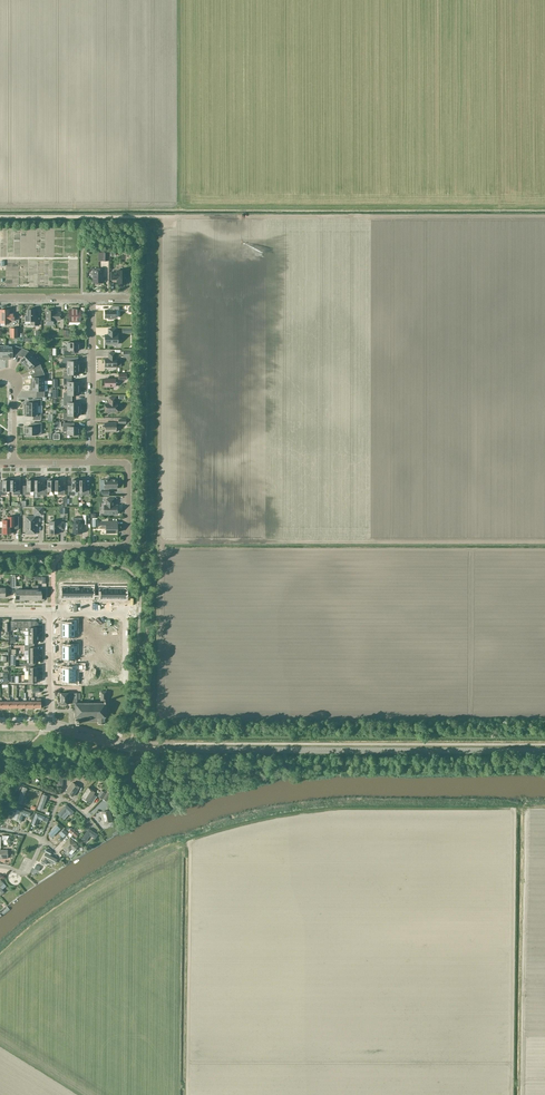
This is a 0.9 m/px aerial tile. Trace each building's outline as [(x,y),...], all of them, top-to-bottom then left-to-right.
[(93,276),(93,283),(102,283),(102,275),(103,275),(103,269),(93,269),(93,273),(93,276)] [(117,279),(117,283),(126,283),(126,282),(127,282),(127,279),(126,279),(126,270),(117,270),(117,272),(111,272),(111,280),(115,280),(115,279),(117,279)] [(118,307),(110,307),(110,310),(104,310),(104,318),(108,318),(108,320),(112,320),(112,318),(116,318),(116,310),(118,310),(118,307)] [(9,310),(0,310),(0,323),(9,323),(9,321),(14,321),(14,314),(11,314),(9,314),(9,310)] [(38,325),(38,316),(34,316),(34,310),(26,310),(26,315),(25,315),(25,321),(31,321),(31,325),(38,325)] [(54,314),(54,310),(46,310),(46,321),(54,321),(54,320),(60,320),(60,313),(56,313),(56,314),(54,314)] [(69,310),(69,320),(80,320),(80,310),(69,310)] [(116,329),(108,329),(108,335),(104,335),(104,344),(118,344),(118,335),(116,335),(116,329)] [(63,348),(63,354),(71,354),(71,350),(79,350),(79,349),(80,349),(80,344),(79,344),(79,343),(77,343),(77,341),(72,341),(72,343),(67,343),(67,348),(63,348)] [(20,348),(17,347),(12,347),(12,346),(5,346),(5,359),(11,359),(11,358),(12,358),(12,353),(14,353),(14,354),(17,355),(20,348)] [(27,353),(24,350),(20,348),(17,355),(21,357),(21,356),(23,357),(20,361),(21,361),(20,362),(24,366),(33,357),(28,352),(27,353)] [(115,353),(108,353),(108,359),(104,359),(104,367),(116,367),(116,359),(115,359),(115,353)] [(42,369),(40,366),(37,362),(38,361),(33,357),(24,366),(27,370),(28,369),(29,370),(32,367),(34,368),(33,369),(35,372),(42,369)] [(79,363),(79,361),(72,361),(72,357),(63,357),(63,364),(67,364),(67,368),(80,368),(80,363),(79,363)] [(80,373),(80,368),(67,368),(67,372),(63,372),(63,378),(71,378),(71,375),(79,375),(79,373),(80,373)] [(43,378),(43,373),(42,369),(35,372),(36,376),(37,375),(37,378),(32,378),(32,379),(31,379),(31,384),(44,384),(44,378),(43,378)] [(71,382),(71,378),(63,378),(63,385),(67,385),(67,389),(80,389),(80,383),(79,383),(79,382),(71,382)] [(44,391),(44,384),(31,384),(31,390),(32,390),(32,391),(37,391),(37,393),(36,393),(36,397),(44,397),(44,393),(43,393),(43,391),(44,391)] [(80,394),(80,389),(67,389),(67,392),(63,392),(63,399),(71,399),(71,395),(79,395),(79,394),(80,394)] [(116,397),(108,397),(108,404),(104,404),(104,412),(117,412),(117,404),(116,404),(116,397)] [(24,409),(37,409),(37,405),(41,405),(41,399),(33,399),(33,403),(25,403),(25,404),(24,404),(24,409)] [(71,403),(71,399),(63,399),(63,405),(67,405),(67,409),(80,409),(80,404),(79,404),(79,403),(71,403)] [(41,413),(37,413),(37,409),(24,409),(24,415),(25,415),(25,416),(33,416),(33,420),(41,420),(41,413)] [(80,415),(80,409),(67,409),(67,413),(63,413),(63,420),(72,420),(72,416),(79,416),(79,415),(80,415)] [(118,423),(116,423),(104,423),(104,431),(116,431),(116,427),(120,427),(120,423),(126,423),(126,419),(118,419),(118,423)] [(32,435),(41,435),(41,423),(32,423),(32,427),(25,427),(25,429),(24,429),(24,433),(25,433),(25,435),(28,435),(28,436),(32,436),(32,435)] [(79,427),(71,427),(71,423),(63,423),(63,430),(67,430),(67,435),(72,435),(72,436),(77,436),(77,435),(79,435),(79,433),(80,433),(80,429),(79,429),(79,427)] [(117,488),(117,479),(110,479),(110,478),(106,478),(106,479),(104,479),(104,488),(104,490),(101,490),(101,494),(109,494),(109,490),(108,490),(108,488),(117,488)] [(9,479),(4,479),(4,480),(2,480),(2,487),(0,487),(0,495),(5,495),(5,491),(9,491),(9,479)] [(19,495),(19,487),(16,487),(16,480),(14,480),(14,479),(9,479),(9,491),(13,491),(13,495),(19,495)] [(33,491),(33,479),(28,479),(28,480),(26,480),(26,487),(23,487),(23,495),(29,495),(29,491),(33,491)] [(43,495),(43,487),(40,487),(40,480),(38,480),(38,479),(33,479),(33,491),(37,491),(37,495),(43,495)] [(54,491),(54,479),(49,479),(49,480),(47,480),(47,487),(43,487),(43,495),(47,495),(47,491),(54,491)] [(58,495),(64,495),(64,487),(61,487),(61,480),(59,480),(59,479),(54,479),(54,491),(58,491),(58,495)] [(78,491),(78,479),(73,479),(73,480),(71,480),(71,487),(68,487),(68,495),(74,495),(74,491),(78,491)] [(88,495),(88,487),(85,487),(85,480),(83,480),(83,479),(78,479),(78,491),(82,491),(82,495),(88,495)] [(104,514),(117,514),(117,505),(112,505),(112,503),(113,503),(113,499),(106,499),(106,505),(104,505),(104,514)] [(11,527),(18,527),(18,517),(7,517),(7,520),(2,520),(2,534),(11,534),(11,527)] [(35,534),(35,522),(35,517),(26,517),(26,534),(35,534)] [(72,521),(72,534),(82,534),(82,521),(82,518),(72,518),(72,521)] [(49,534),(58,534),(58,530),(64,530),(64,522),(58,522),(58,521),(49,521),(49,534)] [(117,533),(117,521),(101,521),(101,528),(106,528),(106,533),(117,533)] [(59,589),(59,594),(62,594),(62,598),(68,598),(68,586),(62,586),(62,589),(59,589)] [(85,586),(85,598),(92,598),(92,594),(95,594),(95,589),(92,589),(92,586),(85,586)] [(98,590),(98,595),(100,595),(100,599),(107,599),(107,588),(100,587),(100,590),(98,590)] [(118,588),(118,599),(125,599),(125,595),(128,595),(128,591),(125,591),(125,588),(118,588)] [(22,628),(22,631),(28,631),(28,635),(36,635),(36,628),(36,626),(38,626),(38,625),(37,624),(37,623),(37,622),(36,621),(35,621),(34,621),(34,620),(33,620),(33,621),(30,621),(30,628),(28,628),(27,628),(24,628),(22,628)] [(69,623),(62,623),(62,630),(74,630),(76,630),(76,620),(69,620),(69,623)] [(104,629),(104,638),(117,638),(117,629),(112,629),(112,623),(104,623),(104,629)] [(74,630),(62,630),(62,637),(70,637),(70,640),(74,640),(74,630)] [(24,635),(24,645),(29,645),(34,645),(34,643),(36,643),(36,635),(28,635),(24,635)] [(62,653),(74,653),(76,653),(76,643),(69,643),(69,646),(62,646),(62,653)] [(34,645),(29,645),(24,645),(24,651),(28,651),(28,655),(36,655),(36,647),(34,647),(34,645)] [(74,653),(62,653),(62,659),(69,659),(69,662),(74,662),(74,653)] [(26,665),(34,665),(34,663),(36,663),(36,655),(28,655),(28,660),(26,660),(26,665)] [(28,675),(37,675),(37,667),(34,667),(34,665),(26,665),(26,671),(28,671),(28,675)] [(62,675),(76,675),(76,669),(83,669),(83,665),(69,665),(69,668),(62,668),(62,675)] [(107,668),(107,681),(117,681),(117,668),(107,668)] [(62,682),(69,682),(69,685),(76,685),(76,675),(62,675),(62,682)] [(100,703),(77,703),(74,703),(74,708),(72,708),(72,712),(74,712),(74,717),(76,717),(76,719),(75,719),(75,724),(78,724),(78,722),(98,722),(98,724),(104,724),(104,718),(105,718),(105,714),(106,713),(106,706),(105,706),(105,703),(105,701),(106,701),(106,691),(100,691),(100,703)] [(80,699),(80,693),(77,693),(68,693),(60,693),(60,704),(68,704),(68,703),(74,703),(77,703),(77,699),(80,699)] [(16,702),(15,702),(10,702),(9,698),(6,698),(6,702),(7,702),(7,708),(16,708),(16,702)] [(24,702),(23,702),(18,701),(17,698),(15,698),(15,702),(16,702),(16,708),(24,708),(24,702)] [(32,702),(31,702),(26,702),(25,698),(23,698),(23,702),(24,702),(24,708),(32,708),(32,702)] [(36,698),(36,702),(34,702),(33,698),(31,698),(31,702),(32,702),(32,708),(41,708),(40,698),(36,698)] [(191,780),(191,779),(191,773),(183,773),(183,784),(192,784),(192,780),(191,780)] [(62,774),(49,774),(48,778),(57,778),(57,785),(62,785),(62,774)] [(72,782),(66,791),(72,796),(79,787),(72,782)] [(27,788),(22,786),(17,802),(21,804),(27,788)] [(88,788),(81,797),(88,801),(94,792),(88,788)] [(110,794),(107,791),(102,799),(106,801),(110,794)] [(47,796),(42,795),(37,808),(42,810),(47,796)] [(65,805),(57,814),(60,817),(66,811),(70,815),(73,811),(65,805)] [(28,817),(30,813),(20,809),(16,821),(20,822),(23,815),(28,817)] [(101,812),(104,823),(112,821),(109,810),(101,812)] [(44,816),(36,813),(32,824),(36,825),(38,819),(43,820),(44,816)] [(56,825),(48,834),(52,837),(60,829),(56,825)] [(88,829),(81,839),(85,842),(90,836),(94,839),(97,835),(88,829)] [(70,838),(62,846),(67,852),(75,844),(70,838)] [(45,853),(40,862),(44,865),(47,859),(54,863),(56,859),(45,853)]
